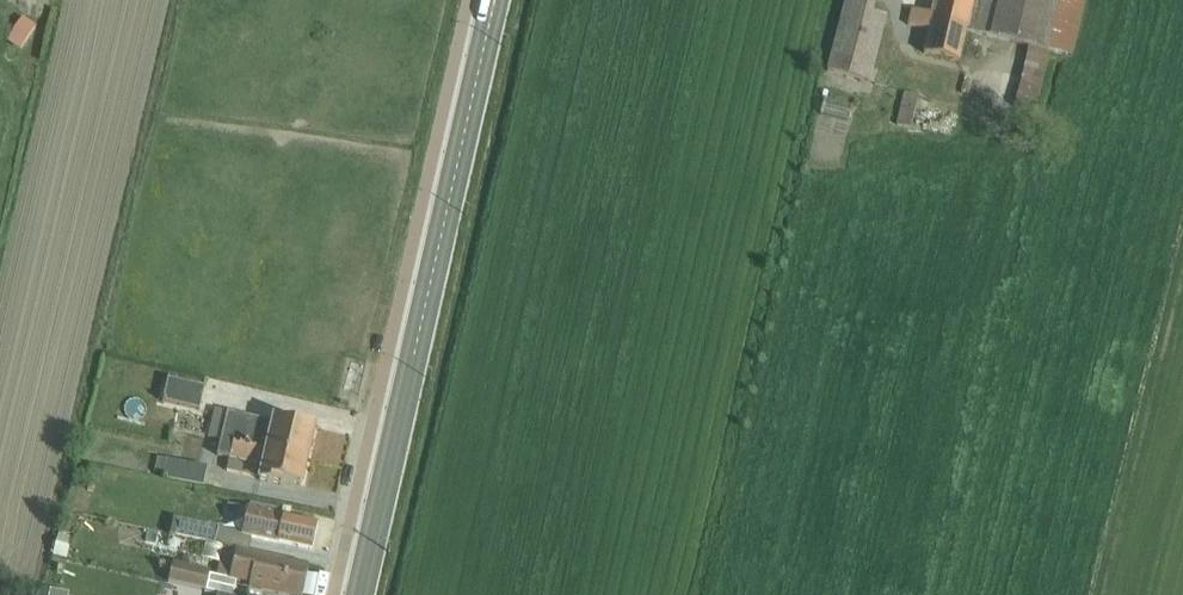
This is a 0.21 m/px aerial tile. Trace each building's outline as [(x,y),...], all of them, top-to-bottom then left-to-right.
[(827,70),(871,82),(888,17),(872,13),(875,1),(872,0),(844,0),(827,70)] [(974,0),(934,0),(931,13),(911,9),(908,24),(928,28),(922,52),(961,63),(968,31),(974,0)] [(968,31),(1028,46),(1049,51),(1061,0),(974,0),(968,31)] [(1049,51),(1073,56),(1086,0),(1061,0),(1049,51)] [(22,17),(6,41),(20,51),(36,26),(22,17)] [(1049,51),(1028,46),(1014,106),(1036,110),(1049,51)] [(904,92),(897,124),(911,128),(919,96),(904,92)] [(849,114),(853,100),(827,94),(824,108),(849,114)] [(168,378),(163,401),(200,410),(205,387),(168,378)] [(221,439),(307,459),(315,427),(272,417),(271,421),(215,408),(208,436),(221,439)] [(307,459),(221,439),(217,454),(229,458),(261,466),(259,477),(259,480),(282,485),(283,481),(301,485),(307,459)] [(158,456),(155,472),(164,474),(163,477),(203,486),(207,467),(158,456)] [(261,466),(229,458),(226,469),(259,477),(261,466)] [(242,535),(251,538),(312,550),(318,524),(274,514),(276,507),(251,501),(242,533),(242,535)] [(215,544),(218,528),(175,517),(170,534),(205,542),(215,544)] [(218,528),(215,544),(223,546),(248,551),(251,538),(242,535),(242,533),(218,528)] [(58,533),(53,555),(67,559),(73,537),(58,533)] [(215,544),(205,542),(201,559),(220,563),(223,546),(215,544)] [(220,563),(217,574),(230,577),(229,579),(292,594),(302,594),(309,565),(248,551),(223,546),(220,563)] [(173,561),(168,582),(206,590),(210,570),(173,561)]
